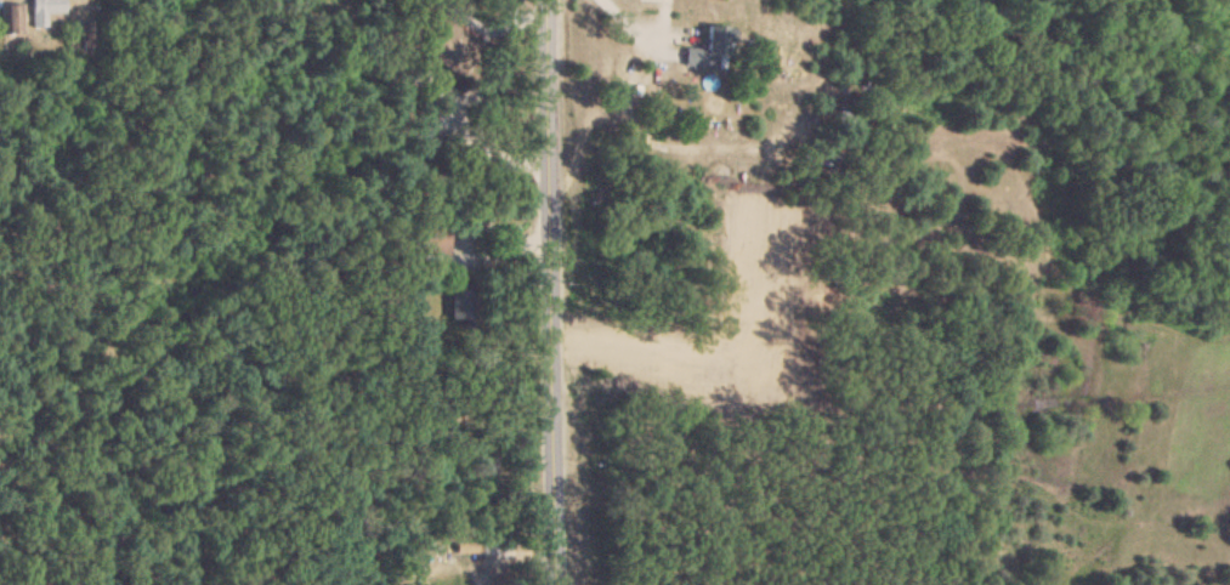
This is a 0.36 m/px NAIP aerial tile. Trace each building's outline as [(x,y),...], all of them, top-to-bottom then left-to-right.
[(32,26),(46,26),(46,13),(64,12),(63,0),(31,0),(32,26)] [(19,3),(1,3),(1,35),(19,35),(19,3)] [(482,43),(450,22),(426,57),(458,78),(482,43)] [(730,30),(694,27),(691,66),(726,69),(730,30)] [(449,288),(449,318),(474,318),(474,288),(449,288)]
